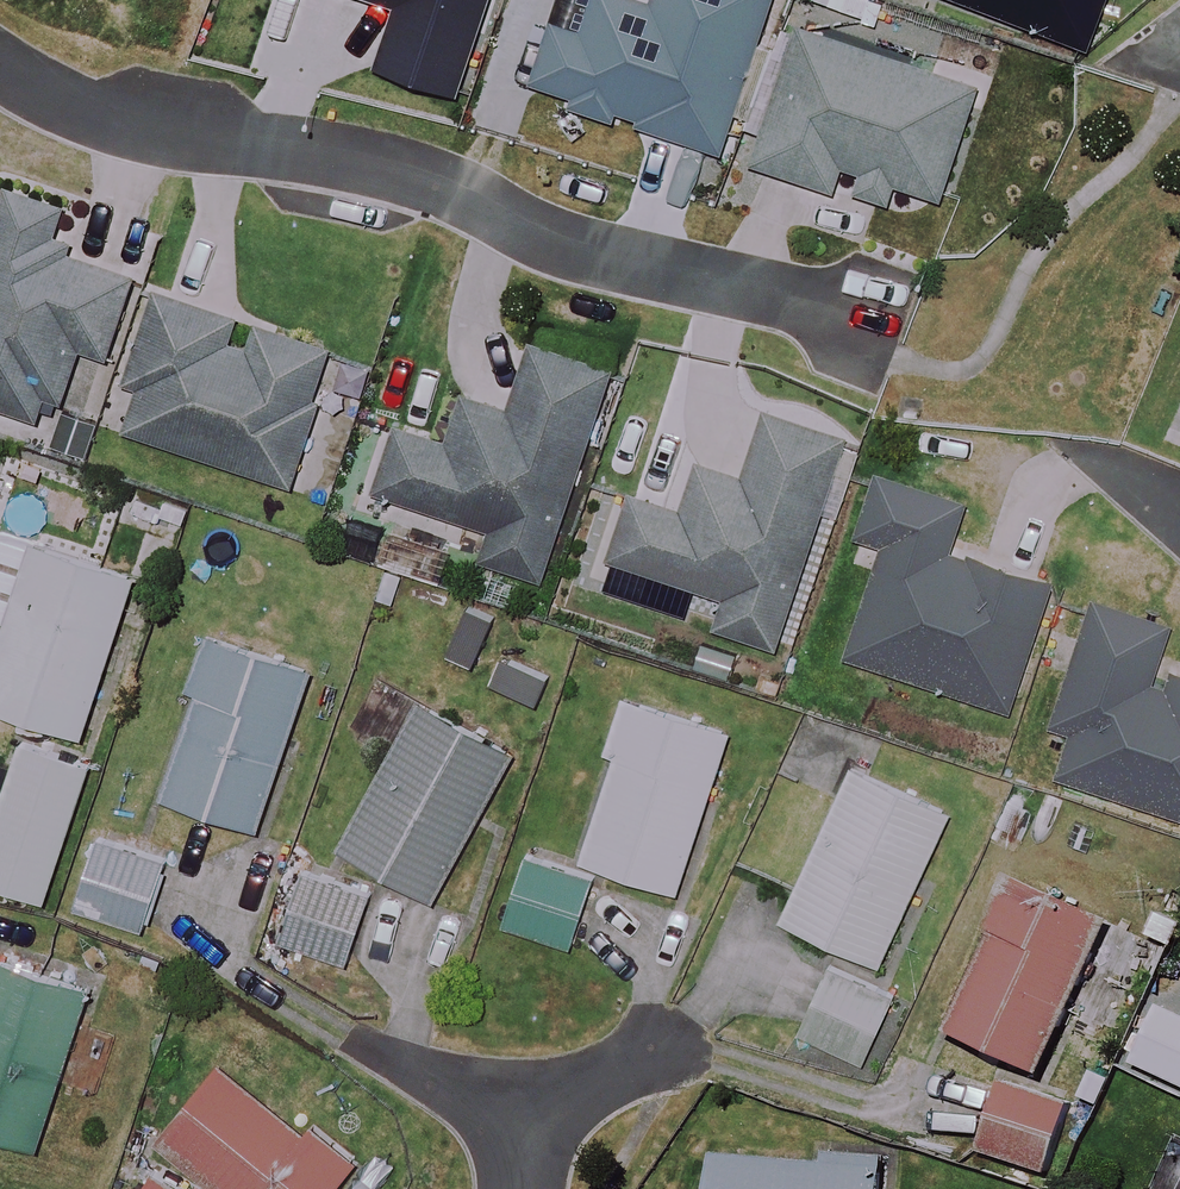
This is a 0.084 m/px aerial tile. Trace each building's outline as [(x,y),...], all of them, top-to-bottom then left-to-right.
[(402,9),(382,72),(455,95),(485,0),(375,0),(402,9)] [(651,3),(642,0),(596,0),(583,35),(556,26),(534,90),(718,154),(772,0),(652,0),(651,3)] [(1085,48),(1103,0),(959,0),(1085,48)] [(832,195),(840,170),(864,178),(858,196),(888,207),(894,188),(943,204),(981,91),(803,31),(757,170),(832,195)] [(13,188),(0,225),(0,407),(43,422),(52,397),(63,401),(79,355),(109,365),(139,281),(52,251),(68,207),(13,188)] [(333,354),(160,299),(131,391),(143,395),(131,434),(291,485),(333,354)] [(609,370),(532,348),(513,414),(462,400),(450,442),(398,428),(378,500),(489,531),(480,562),(549,582),(609,370)] [(843,431),(767,410),(748,481),(688,465),(677,505),(629,492),(609,565),(716,595),(707,627),(783,648),(843,431)] [(962,503),(877,475),(855,541),(884,550),(848,658),(1007,711),(1049,586),(946,551),(962,503)] [(36,545),(0,652),(0,709),(83,737),(136,578),(36,545)] [(1173,676),(1169,686),(1151,680),(1169,625),(1100,602),(1059,728),(1072,732),(1057,778),(1179,818),(1179,678),(1173,676)] [(314,668),(212,637),(162,802),(264,833),(314,668)] [(731,730),(626,696),(609,751),(574,858),(678,892),(731,730)] [(514,748),(420,699),(343,845),(437,895),(514,748)] [(24,735),(0,809),(0,886),(46,900),(92,757),(24,735)] [(951,812),(855,768),(785,920),(880,964),(951,812)] [(174,860),(89,834),(67,905),(152,931),(174,860)] [(598,883),(528,860),(506,925),(576,948),(598,883)] [(376,891),(310,866),(285,936),(350,960),(376,891)] [(977,927),(990,932),(950,1034),(1053,1075),(1114,922),(997,876),(977,927)] [(0,957),(0,1135),(41,1148),(94,989),(0,957)] [(892,998),(826,969),(798,1032),(864,1061),(892,998)] [(1159,1005),(1134,1063),(1179,1083),(1179,1014),(1159,1005)] [(222,1055),(153,1142),(212,1188),(333,1188),(355,1161),(222,1055)] [(1078,1105),(1002,1080),(979,1149),(1056,1174),(1078,1105)] [(1174,1132),(1149,1186),(1156,1188),(1179,1188),(1179,1134),(1174,1132)] [(817,1144),(816,1163),(721,1156),(719,1188),(886,1188),(889,1149),(817,1144)] [(156,1170),(144,1188),(186,1188),(156,1170)]
